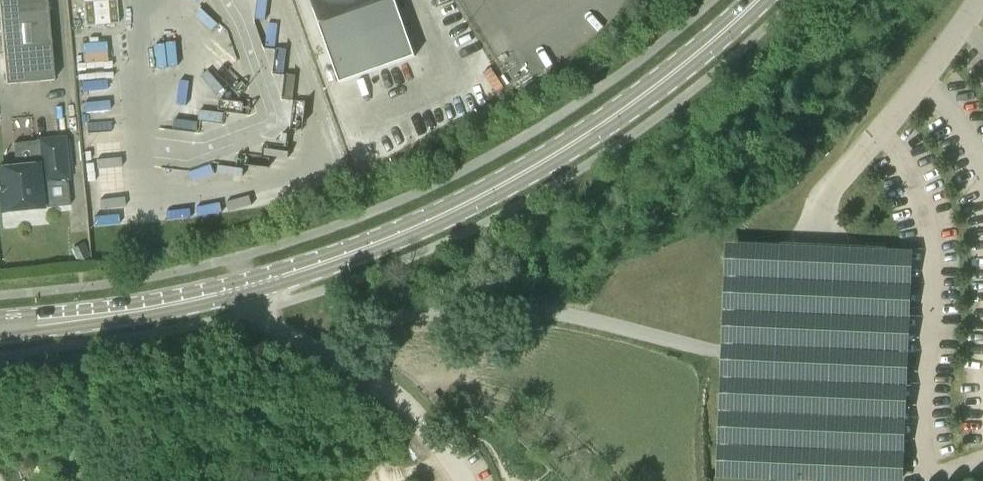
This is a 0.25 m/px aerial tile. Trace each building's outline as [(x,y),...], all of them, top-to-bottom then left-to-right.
[(6,85),(54,81),(47,0),(0,0),(0,16),(6,85)] [(118,24),(116,0),(83,0),(85,27),(118,24)] [(416,56),(396,0),(311,0),(341,83),(416,56)] [(63,140),(39,142),(42,167),(38,168),(38,166),(0,169),(0,192),(2,213),(70,207),(63,140)] [(83,244),(72,250),(79,262),(90,256),(83,244)]
